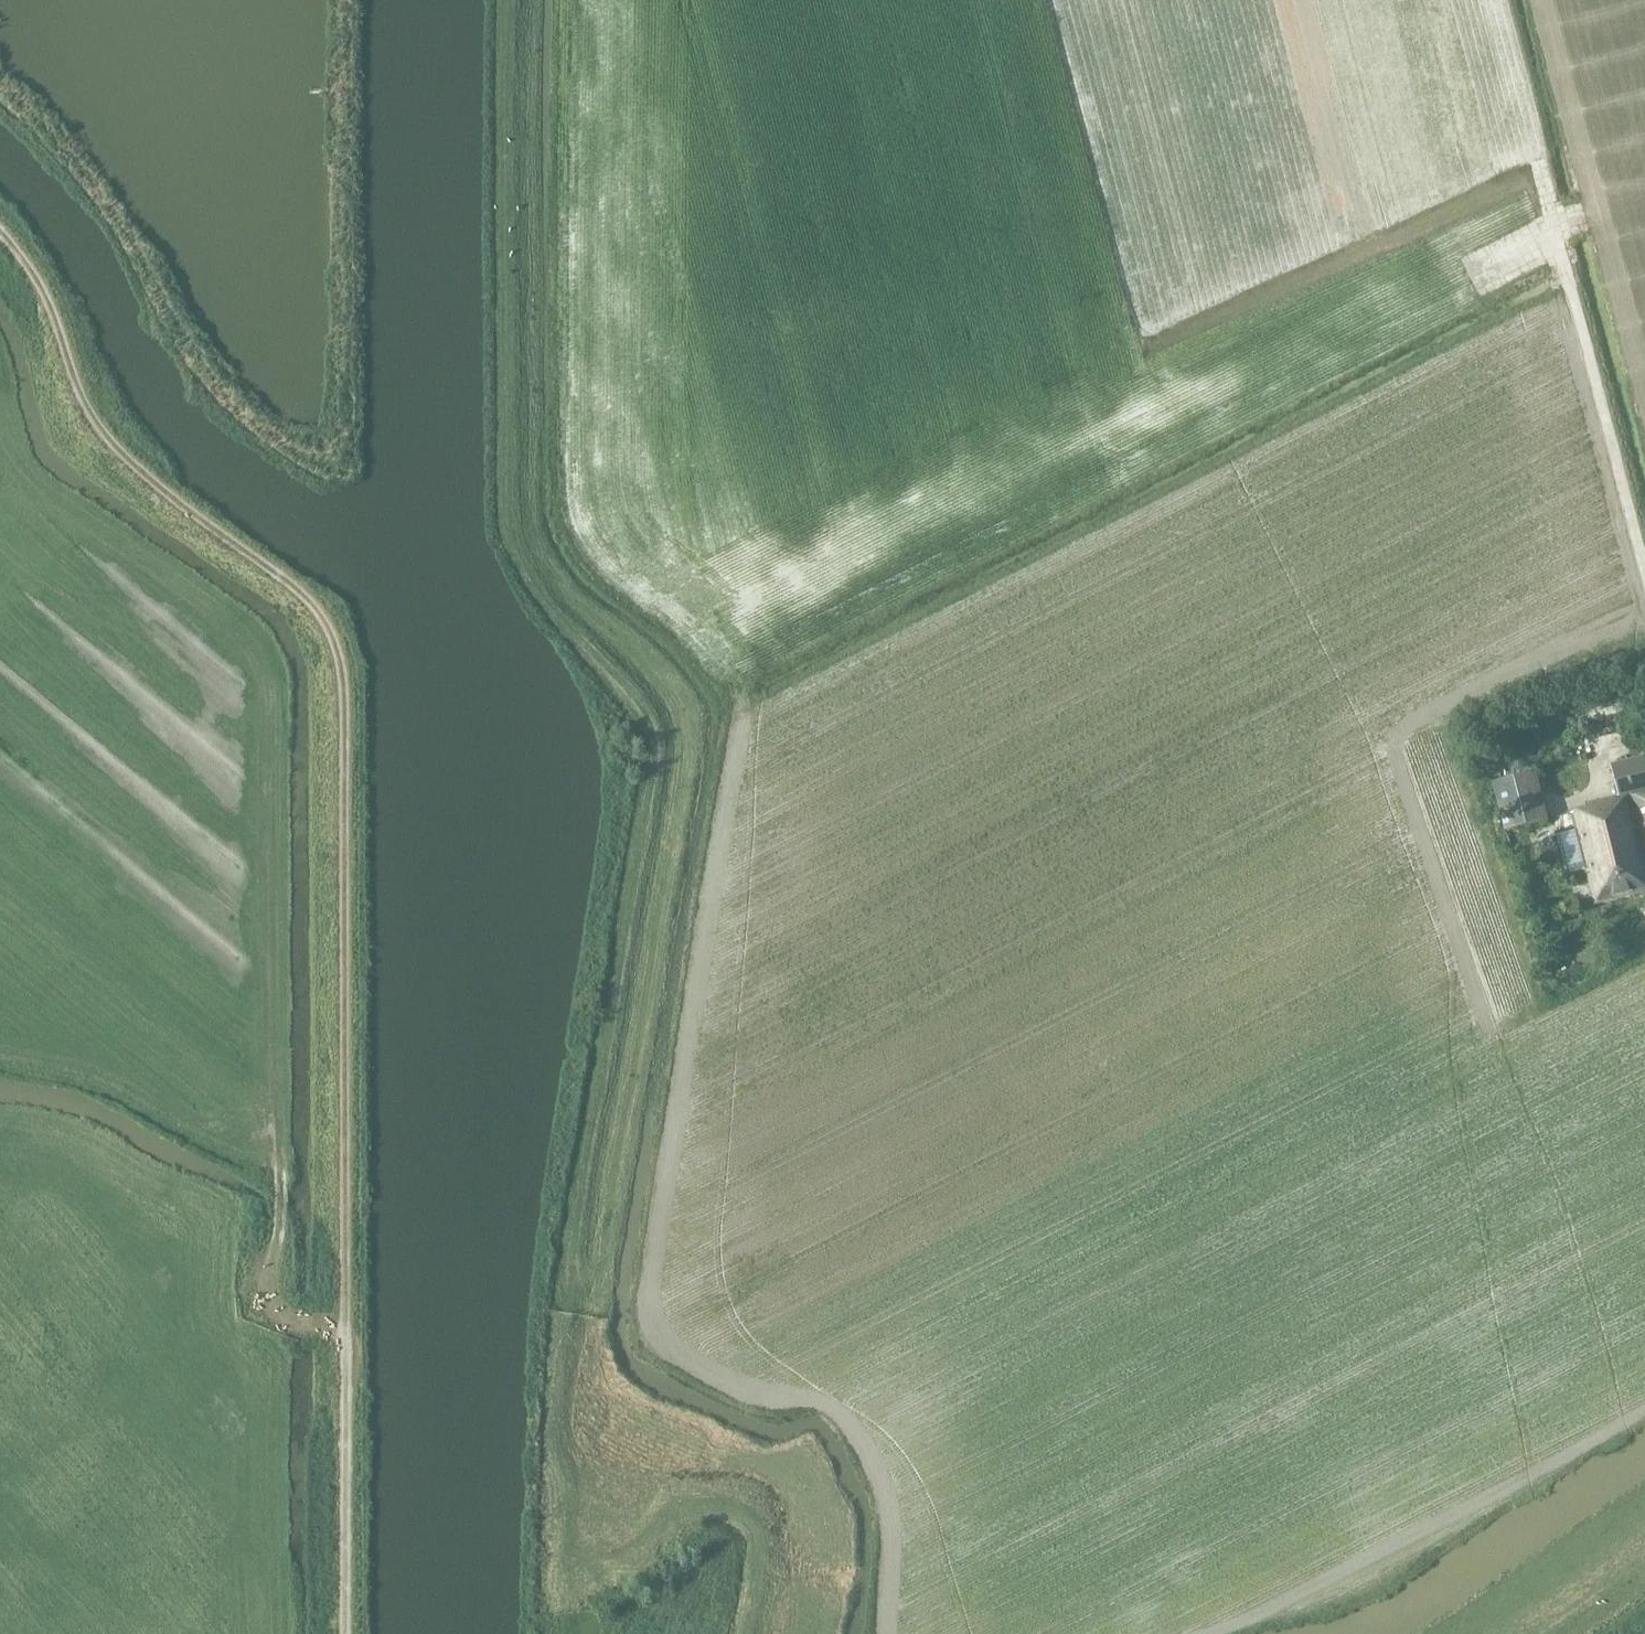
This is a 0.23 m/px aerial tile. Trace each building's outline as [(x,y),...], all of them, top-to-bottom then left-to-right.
[(1557,835),(1567,875),(1587,870),(1596,904),(1644,892),(1644,756),(1610,765),(1619,798),(1595,803),(1587,805),(1587,808),(1572,813),(1576,830),(1557,835)] [(1500,782),(1492,784),(1504,832),(1543,822),(1549,820),(1549,819),(1538,772),(1500,782)]
